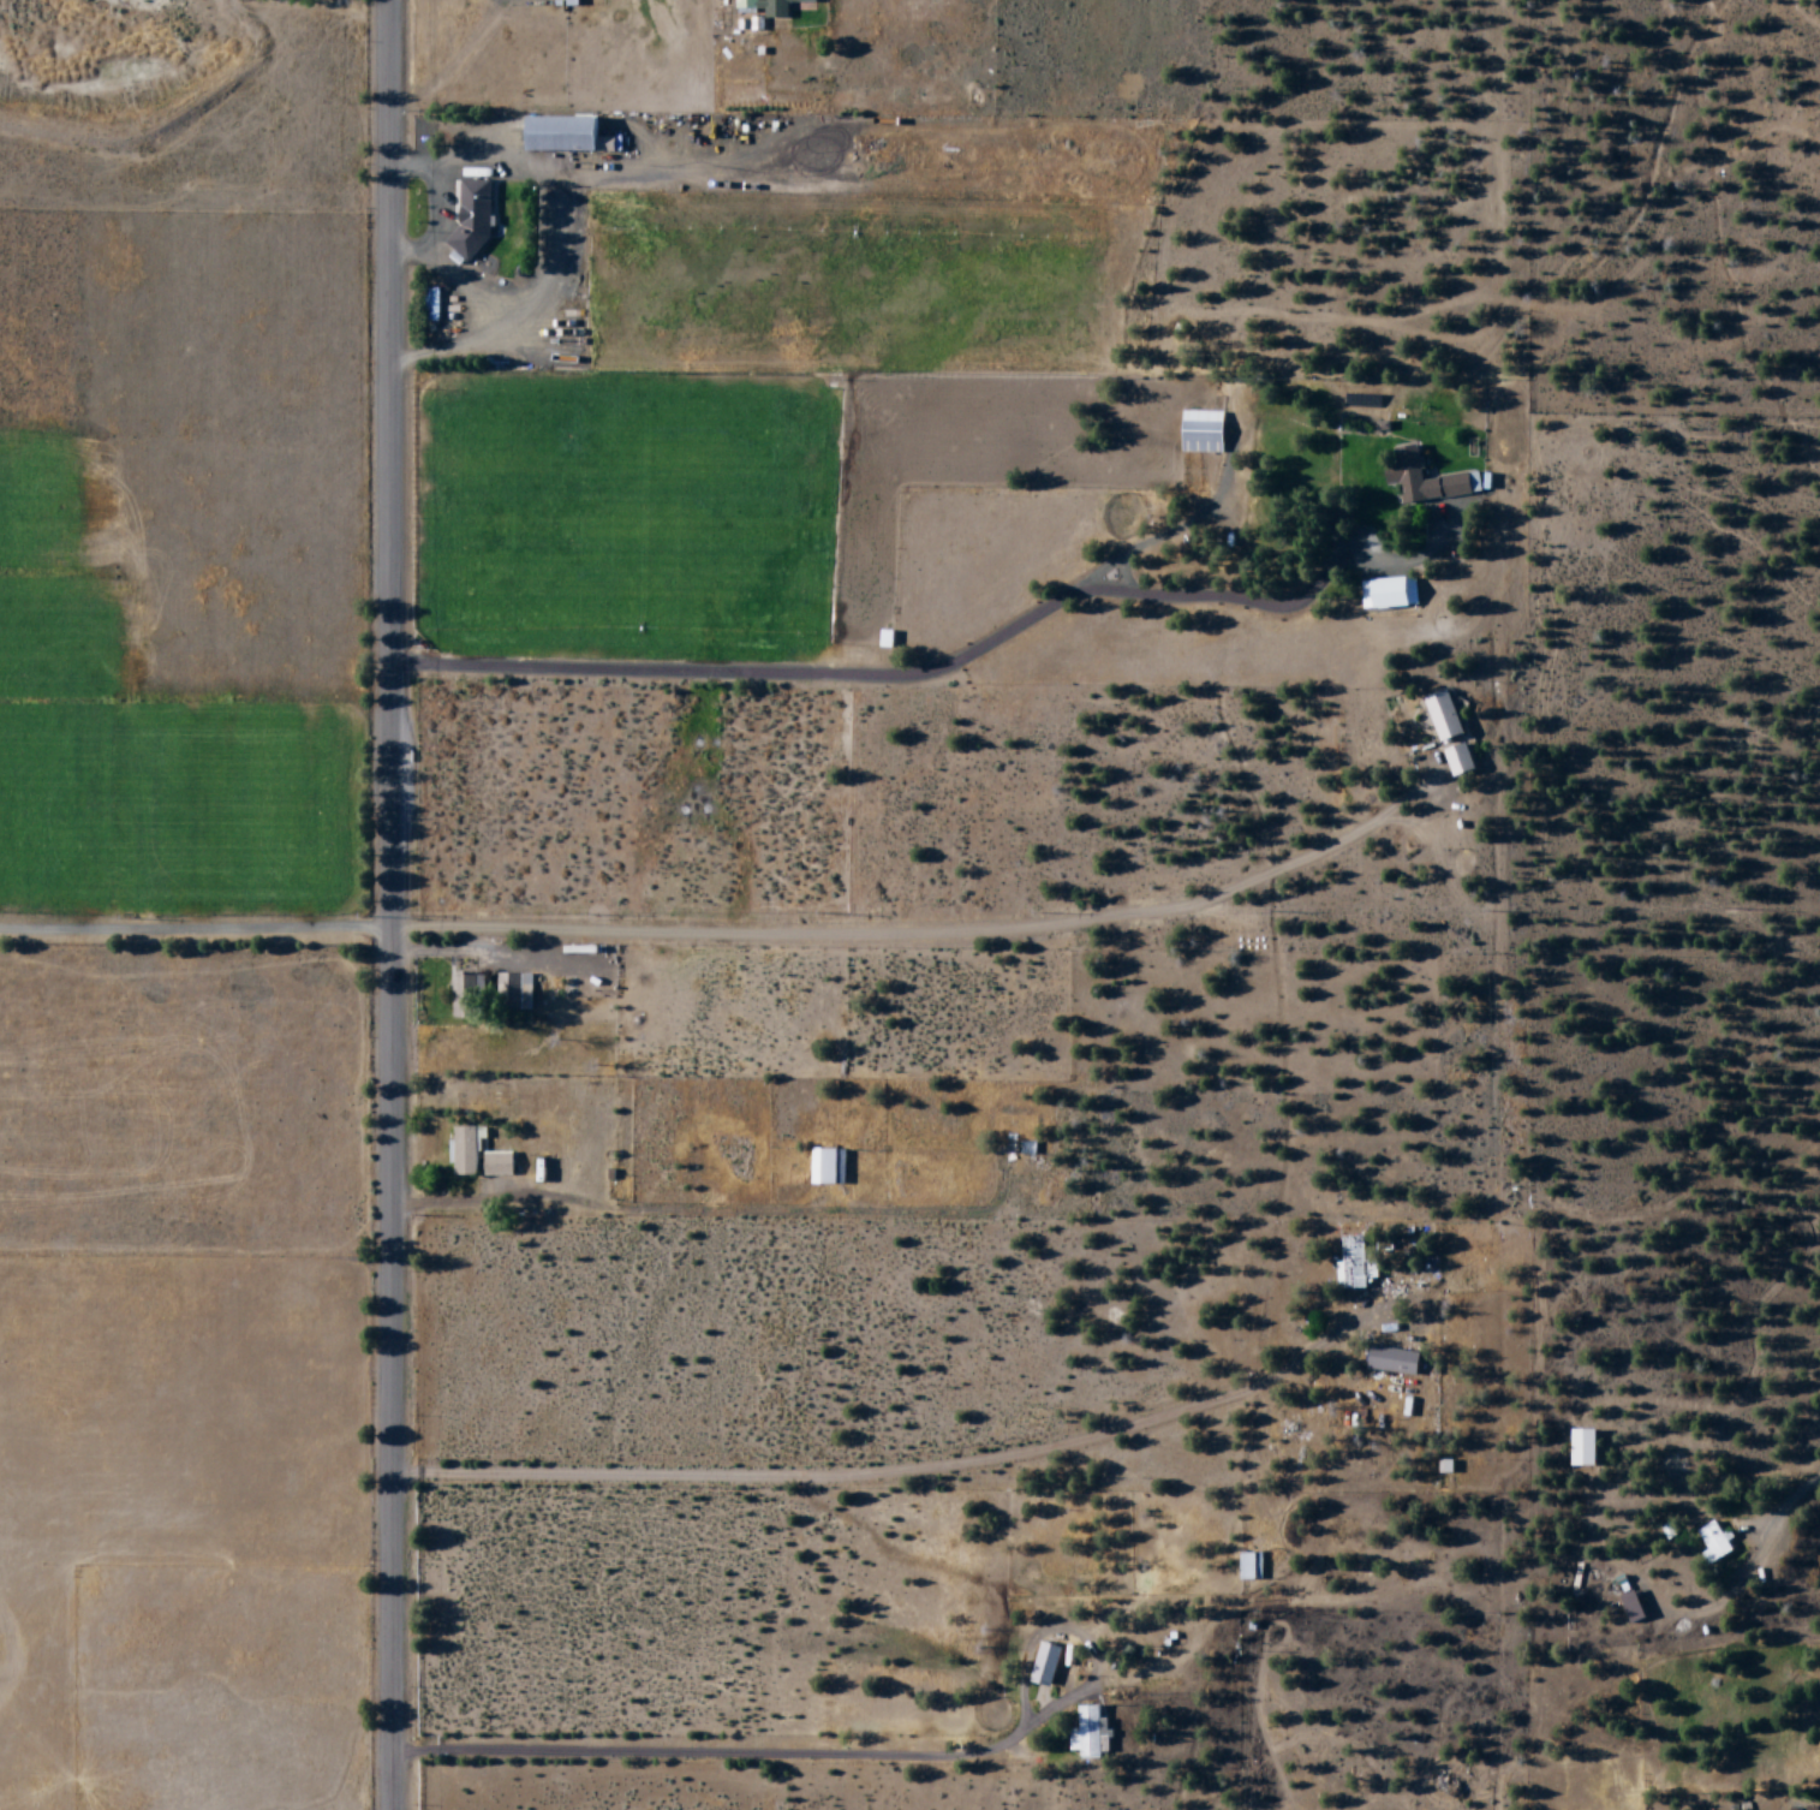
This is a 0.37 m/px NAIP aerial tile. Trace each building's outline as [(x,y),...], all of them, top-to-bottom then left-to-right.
[(738,13),(767,12),(767,19),(790,18),(790,3),(819,3),(819,0),(738,0),(738,13)] [(601,117),(529,118),(529,153),(617,151),(617,137),(602,137),(601,117)] [(494,181),(463,180),(463,224),(447,245),(471,263),(493,233),(494,181)] [(440,323),(441,290),(429,289),(427,322),(440,323)] [(1225,454),(1227,413),(1186,412),(1184,453),(1225,454)] [(1406,504),(1483,494),(1480,472),(1426,479),(1422,446),(1399,448),(1406,504)] [(1419,608),(1419,580),(1364,581),(1365,609),(1419,608)] [(1427,699),(1443,742),(1467,733),(1451,690),(1427,699)] [(1478,769),(1468,742),(1445,751),(1455,777),(1478,769)] [(455,1017),(482,1018),(483,974),(456,973),(455,1017)] [(534,974),(503,974),(502,1009),(533,1009),(534,974)] [(455,1128),(456,1163),(457,1176),(480,1175),(479,1140),(487,1140),(487,1126),(455,1128)] [(847,1185),(848,1150),(813,1149),(812,1184),(847,1185)] [(514,1153),(486,1153),(486,1177),(515,1176),(514,1153)] [(1345,1237),(1346,1263),(1339,1263),(1341,1289),(1369,1288),(1369,1279),(1380,1278),(1379,1260),(1369,1260),(1367,1236),(1345,1237)] [(1420,1374),(1421,1351),(1373,1348),(1372,1370),(1420,1374)] [(1600,1466),(1599,1429),(1576,1430),(1576,1466),(1600,1466)] [(1455,1473),(1455,1460),(1440,1461),(1440,1474),(1455,1473)] [(1719,1519),(1698,1532),(1708,1550),(1703,1553),(1711,1566),(1737,1550),(1719,1519)] [(1243,1581),(1265,1580),(1264,1553),(1242,1554),(1243,1581)] [(1621,1596),(1633,1624),(1649,1618),(1637,1590),(1621,1596)] [(1064,1648),(1044,1642),(1031,1682),(1052,1688),(1064,1648)] [(1103,1706),(1080,1706),(1081,1730),(1071,1730),(1071,1751),(1083,1751),(1083,1757),(1112,1757),(1112,1730),(1109,1730),(1109,1719),(1103,1719),(1103,1706)]
